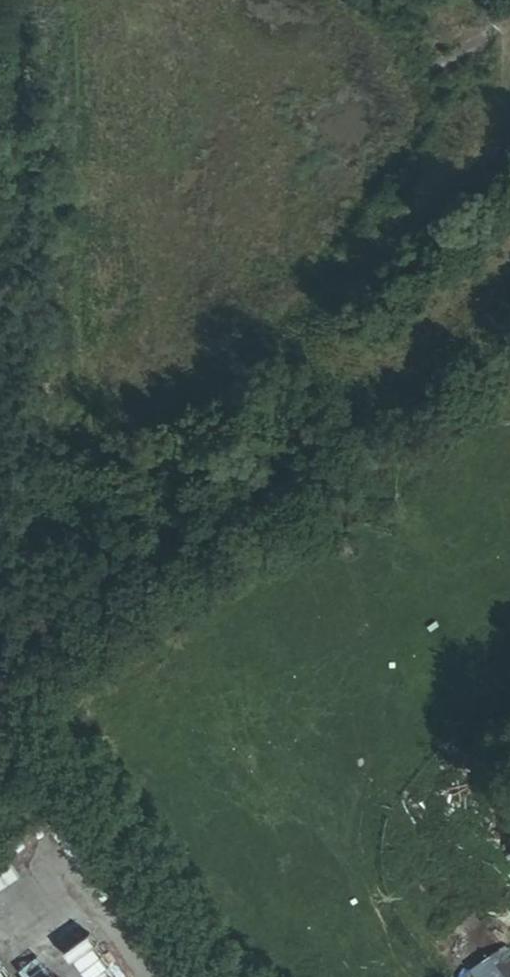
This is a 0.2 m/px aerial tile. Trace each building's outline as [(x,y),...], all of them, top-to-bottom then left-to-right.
[(89,933),(60,953),(68,965),(51,976),(119,976),(89,933)] [(503,959),(479,976),(509,976),(509,968),(503,959)]
